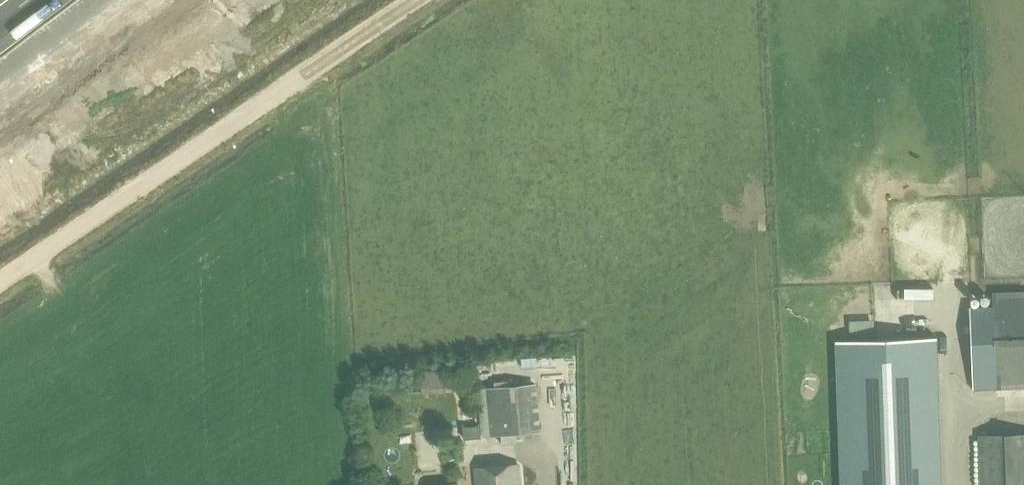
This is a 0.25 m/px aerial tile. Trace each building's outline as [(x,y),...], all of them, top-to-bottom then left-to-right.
[(992,295),(997,393),(1023,392),(1023,293),(992,295)] [(841,484),(942,484),(937,338),(873,340),(836,341),(841,484)] [(542,432),(537,383),(477,388),(482,438),(542,432)] [(479,427),(463,428),(464,440),(480,438),(479,427)] [(980,435),(982,484),(1023,484),(1023,434),(980,435)] [(477,484),(521,484),(519,464),(475,469),(477,484)]
